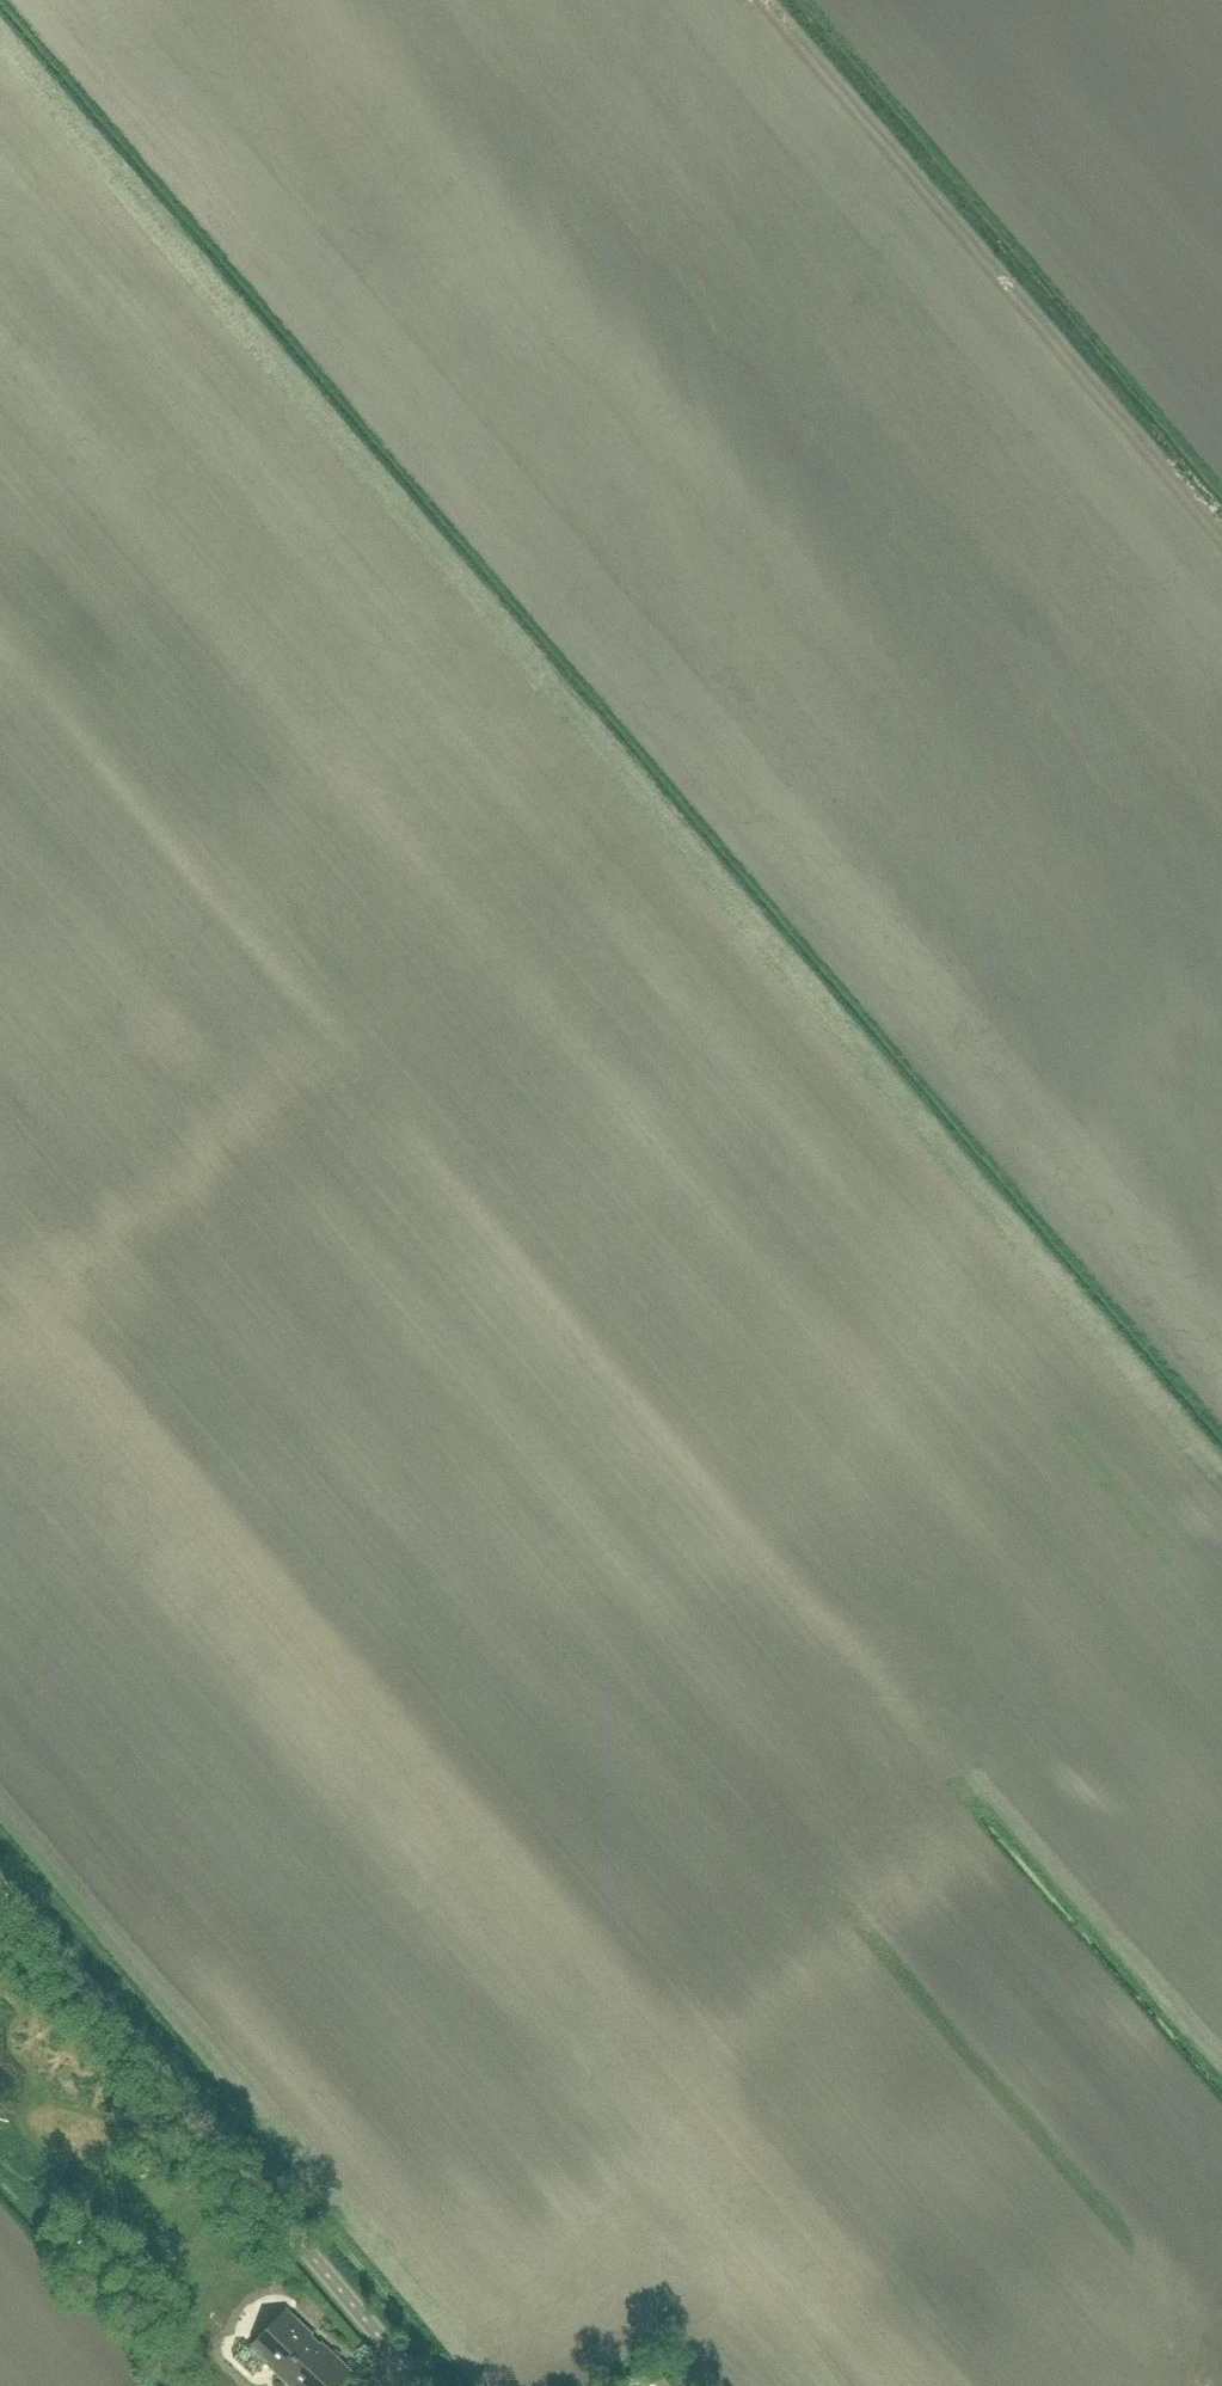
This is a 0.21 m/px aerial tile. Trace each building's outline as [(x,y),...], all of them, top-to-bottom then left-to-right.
[(350,2369),(349,2369),(320,2342),(317,2345),(308,2337),(311,2334),(285,2309),(249,2348),(289,2385),(334,2385),(350,2369)]
